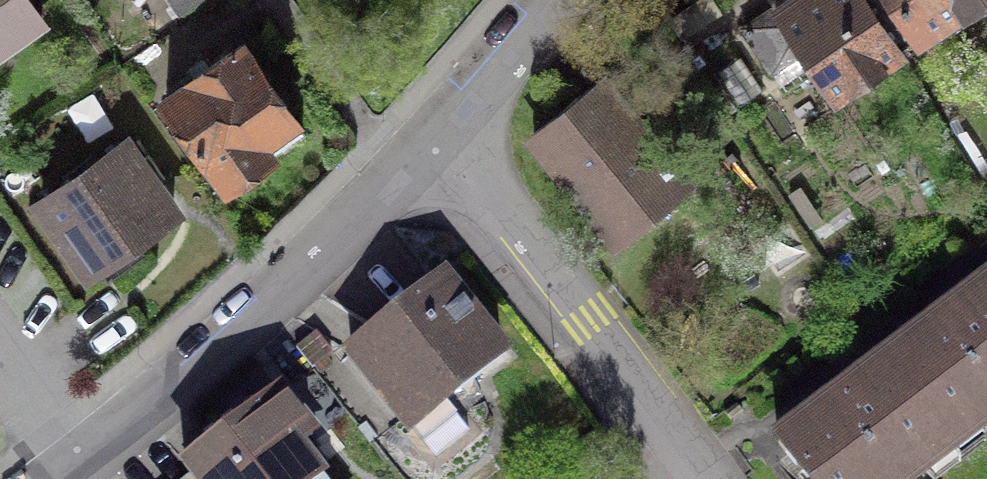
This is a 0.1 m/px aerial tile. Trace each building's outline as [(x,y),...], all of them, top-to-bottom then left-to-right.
[(48,34),(27,0),(0,0),(0,64),(48,34)] [(799,15),(847,94),(933,50),(902,0),(825,0),(799,15)] [(933,50),(986,16),(986,0),(902,0),(933,50)] [(208,154),(228,182),(302,130),(250,56),(242,45),(204,71),(166,98),(207,155),(208,154)] [(591,87),(534,133),(619,239),(704,171),(682,145),(665,159),(601,80),(591,87)] [(127,144),(42,203),(88,268),(173,208),(150,176),(127,144)] [(502,354),(441,281),(352,356),(437,457),(467,431),(443,403),(502,354)] [(809,458),(825,478),(986,478),(986,318),(809,458)] [(190,478),(320,478),(294,446),(309,434),(278,393),(184,466),(193,477),(190,478)]
